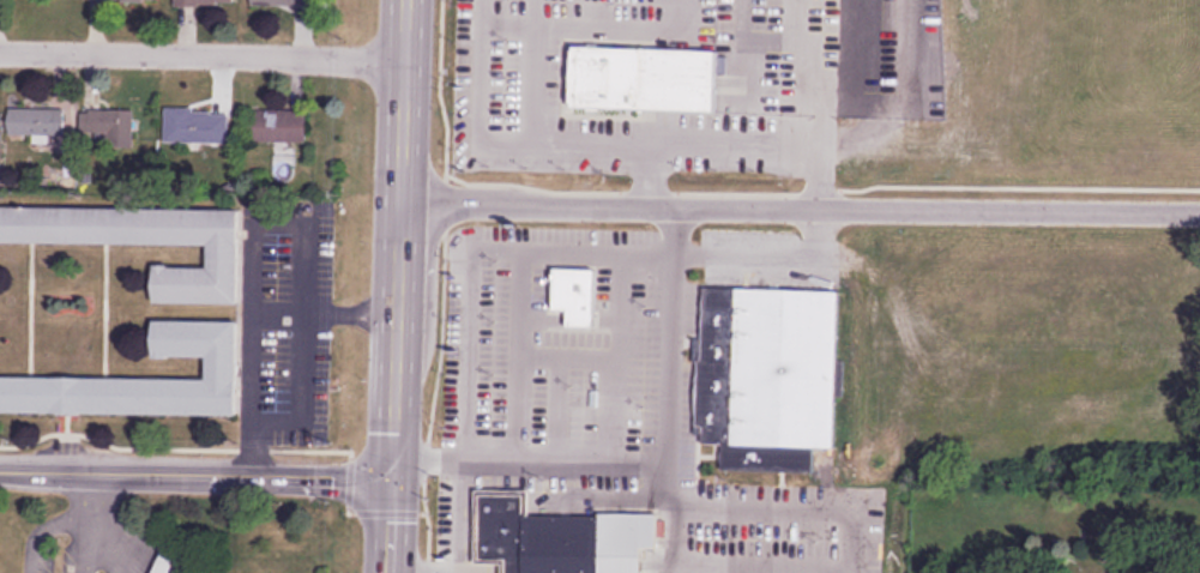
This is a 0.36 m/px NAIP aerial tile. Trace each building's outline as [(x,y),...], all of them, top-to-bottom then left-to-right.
[(571,47),(712,50),(710,108),(569,104),(571,47)] [(9,135),(64,135),(64,108),(9,108),(9,135)] [(165,143),(228,144),(229,110),(166,109),(165,143)] [(95,147),(133,148),(133,110),(81,110),(81,133),(95,133),(95,147)] [(306,142),(306,110),(248,110),(248,142),(306,142)] [(0,205),(0,242),(207,245),(207,266),(155,266),(153,302),(240,303),(241,209),(0,205)] [(591,267),(590,324),(566,324),(566,308),(549,308),(549,266),(591,267)] [(839,290),(702,286),(699,445),(723,445),(722,470),(812,474),(813,448),(834,448),(839,290)] [(239,320),(153,320),(153,356),(206,357),(206,378),(0,376),(0,412),(237,414),(239,320)] [(503,563),(503,572),(643,572),(643,548),(657,548),(658,515),(529,514),(529,491),(477,491),(476,563),(503,563)] [(173,563),(164,555),(156,562),(152,572),(169,572),(173,563)]
